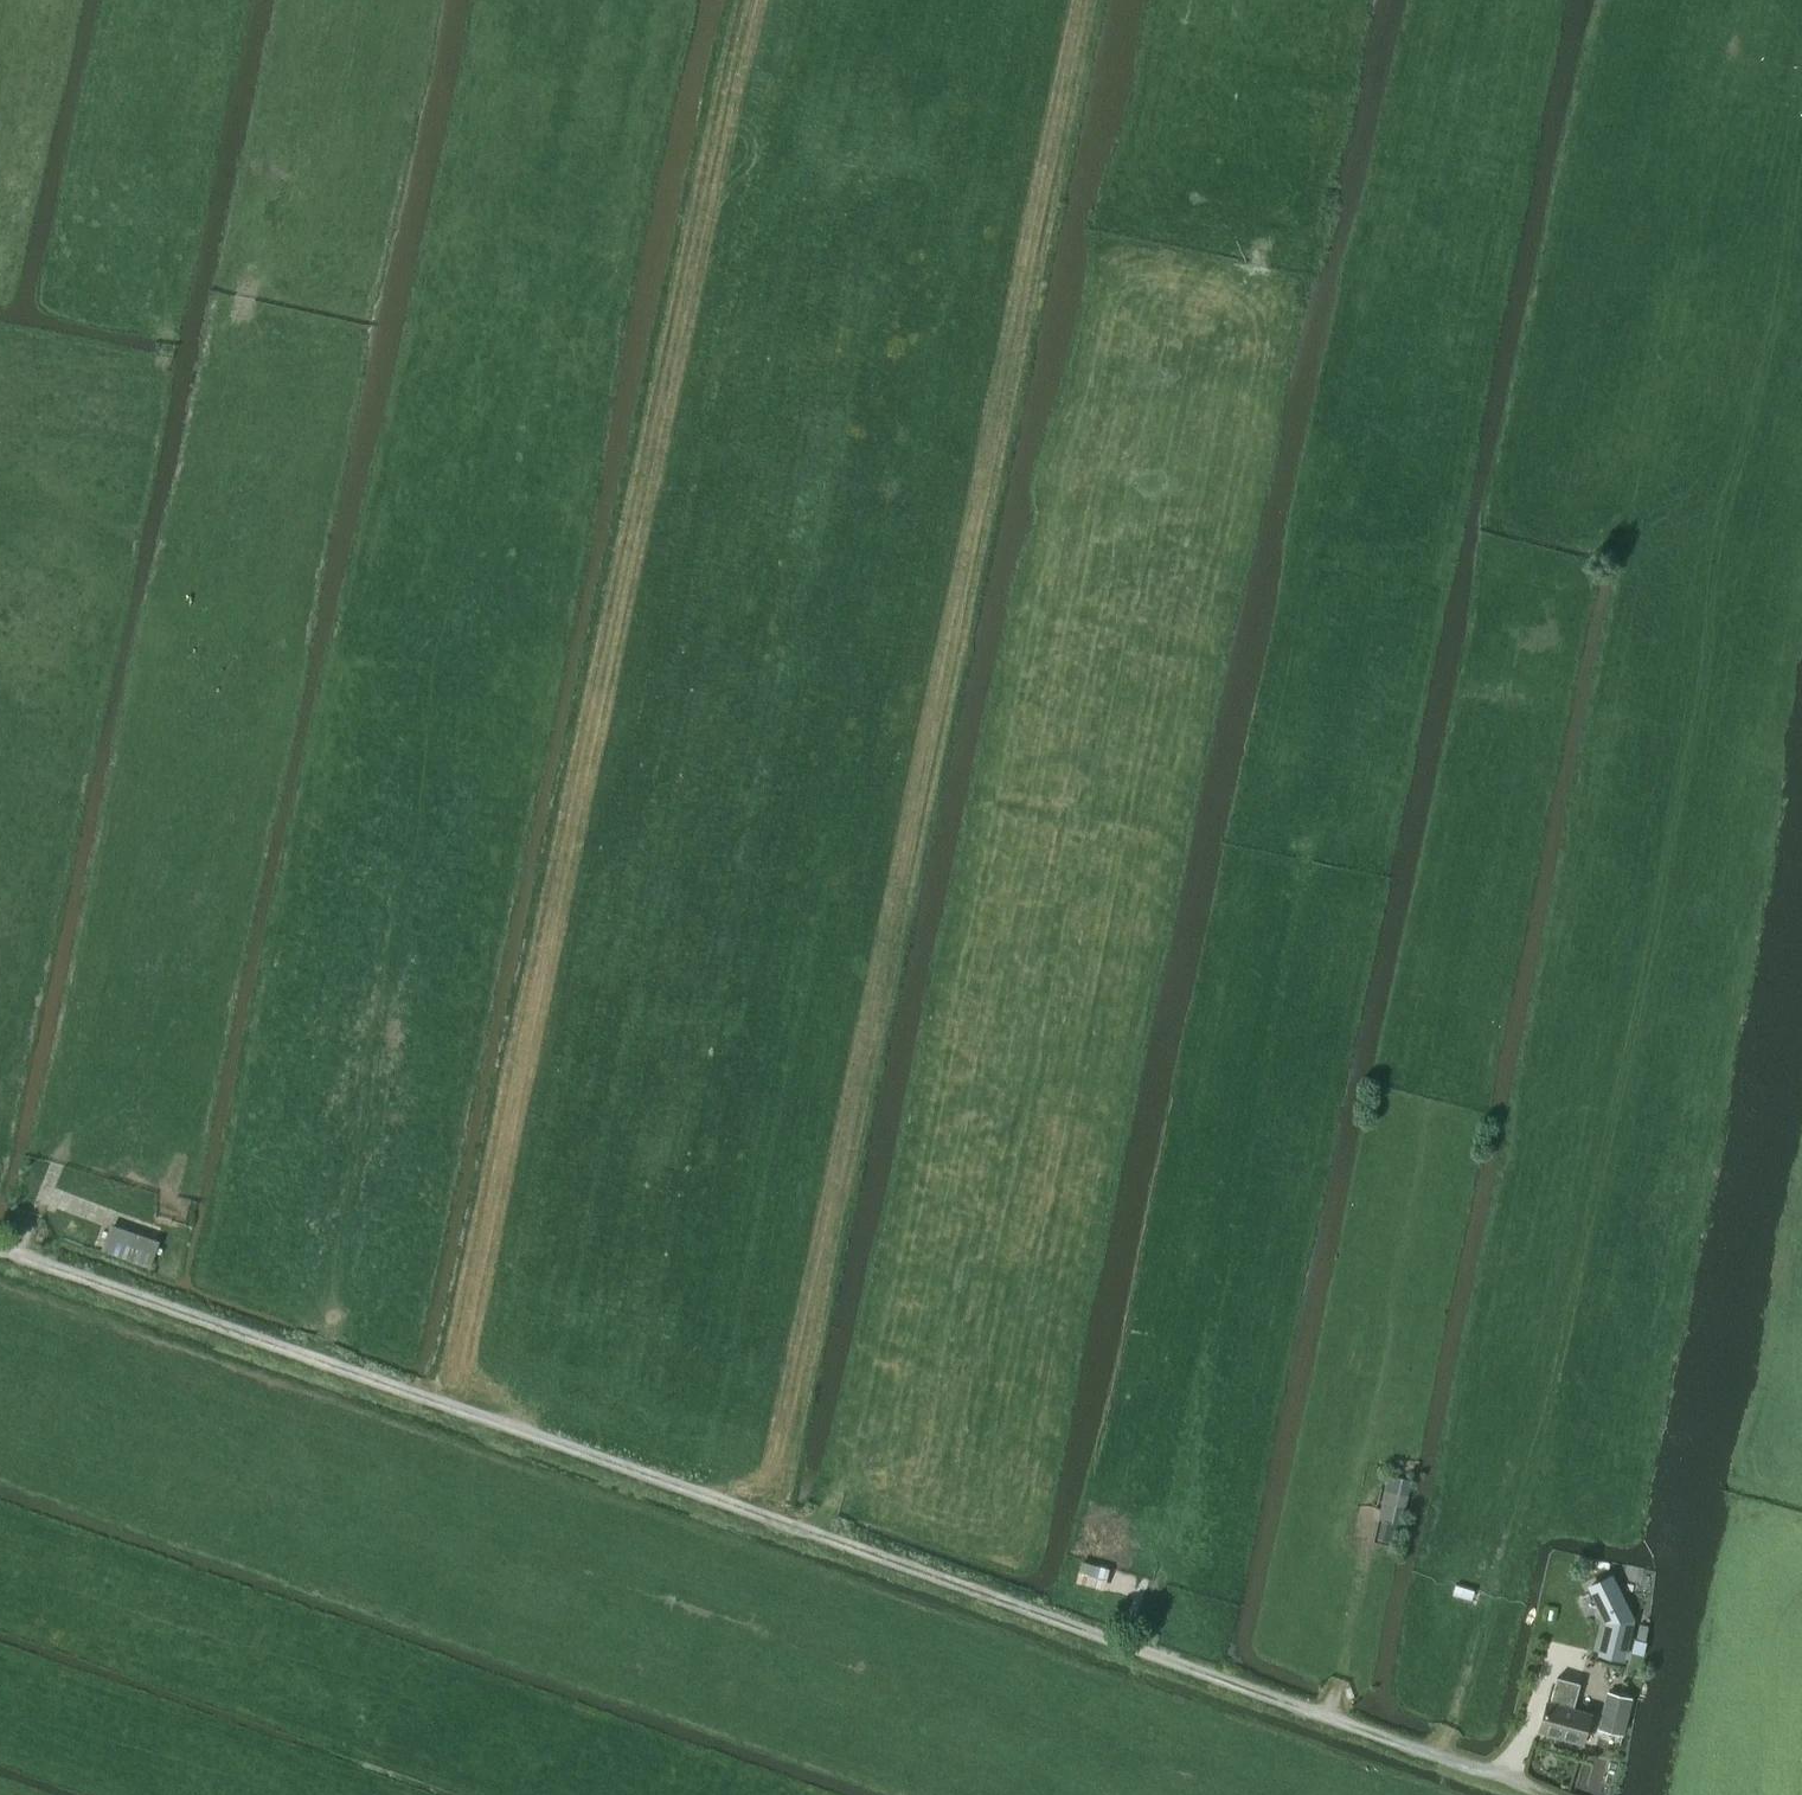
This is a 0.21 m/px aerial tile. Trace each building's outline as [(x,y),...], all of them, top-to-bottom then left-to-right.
[(150,1268),(159,1243),(112,1225),(103,1251),(150,1268)] [(1400,1527),(1408,1496),(1385,1490),(1378,1520),(1383,1521),(1378,1541),(1392,1544),(1397,1526),(1400,1527)] [(1610,1577),(1591,1586),(1609,1623),(1601,1655),(1622,1660),(1631,1620),(1610,1577)] [(1573,1709),(1580,1684),(1558,1678),(1551,1703),(1548,1702),(1541,1729),(1584,1741),(1591,1714),(1573,1709)] [(1625,1736),(1633,1698),(1606,1692),(1598,1730),(1625,1736)]
